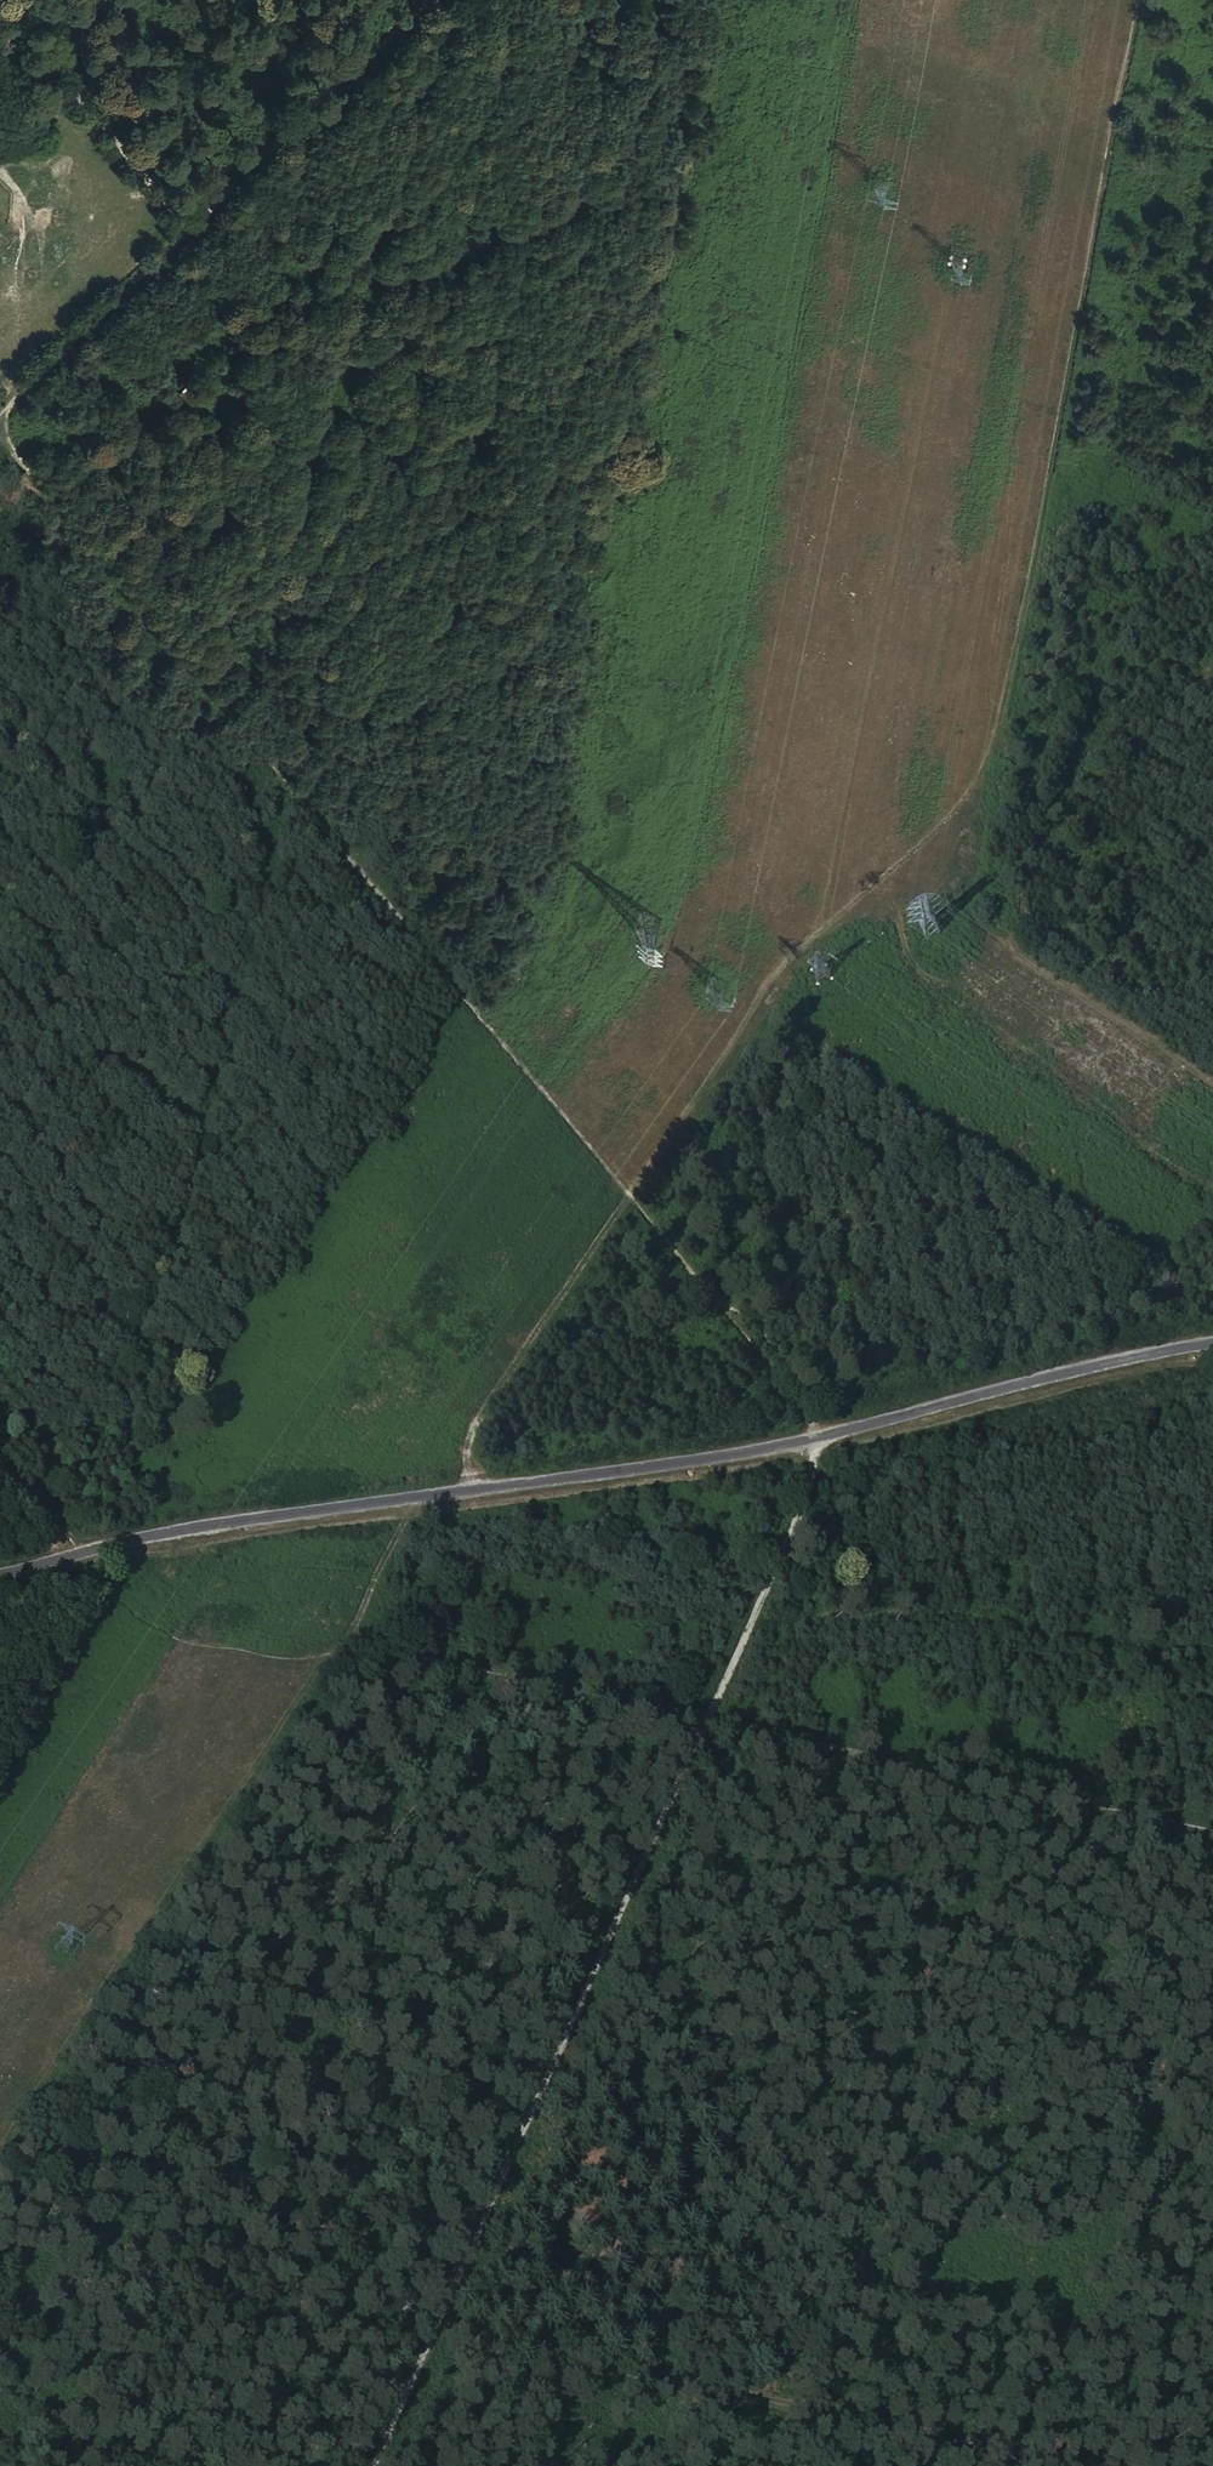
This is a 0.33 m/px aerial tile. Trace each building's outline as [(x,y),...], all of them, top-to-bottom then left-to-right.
[(179,391),(194,406),(203,397),(187,382),(179,391)]
